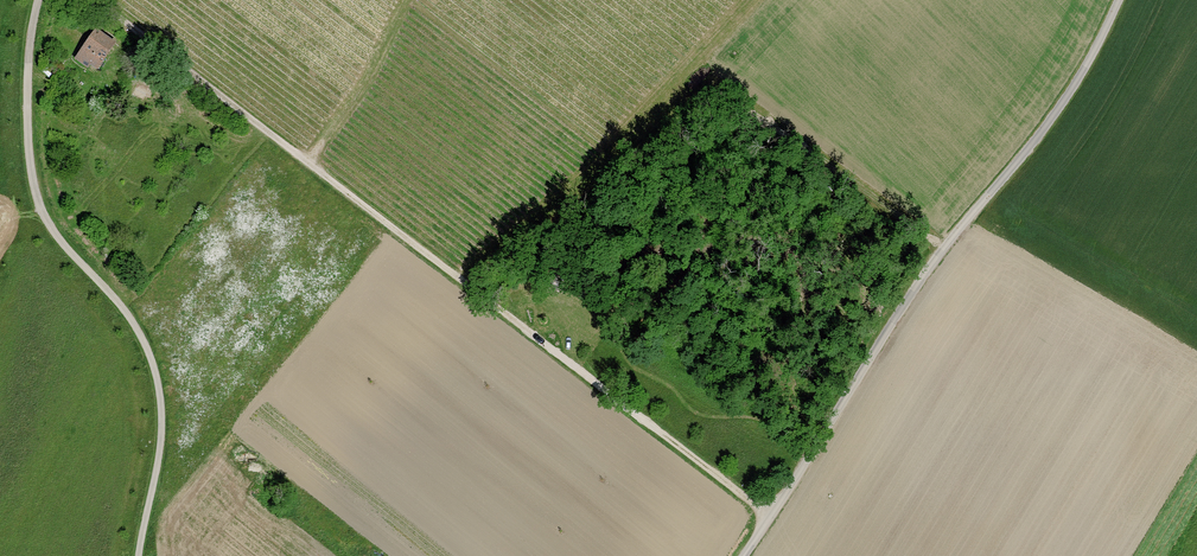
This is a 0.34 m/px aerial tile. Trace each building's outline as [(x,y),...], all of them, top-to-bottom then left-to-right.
[(95,30),(75,57),(87,66),(91,61),(97,66),(114,44),(95,30)]
